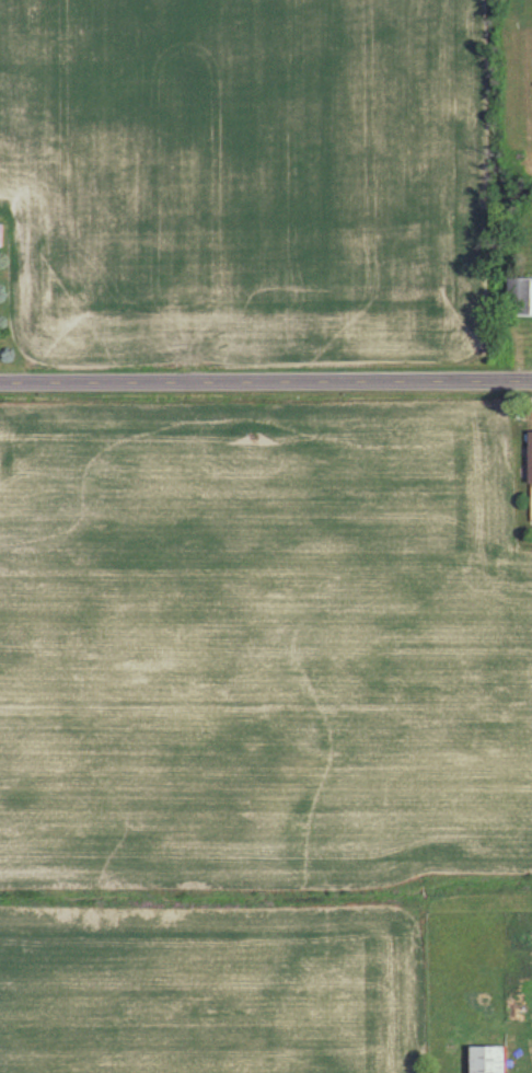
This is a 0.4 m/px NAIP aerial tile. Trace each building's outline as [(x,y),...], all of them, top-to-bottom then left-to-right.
[(504,315),(531,315),(531,278),(504,278),(504,315)] [(505,1046),(465,1046),(465,1072),(505,1072),(505,1046)]
